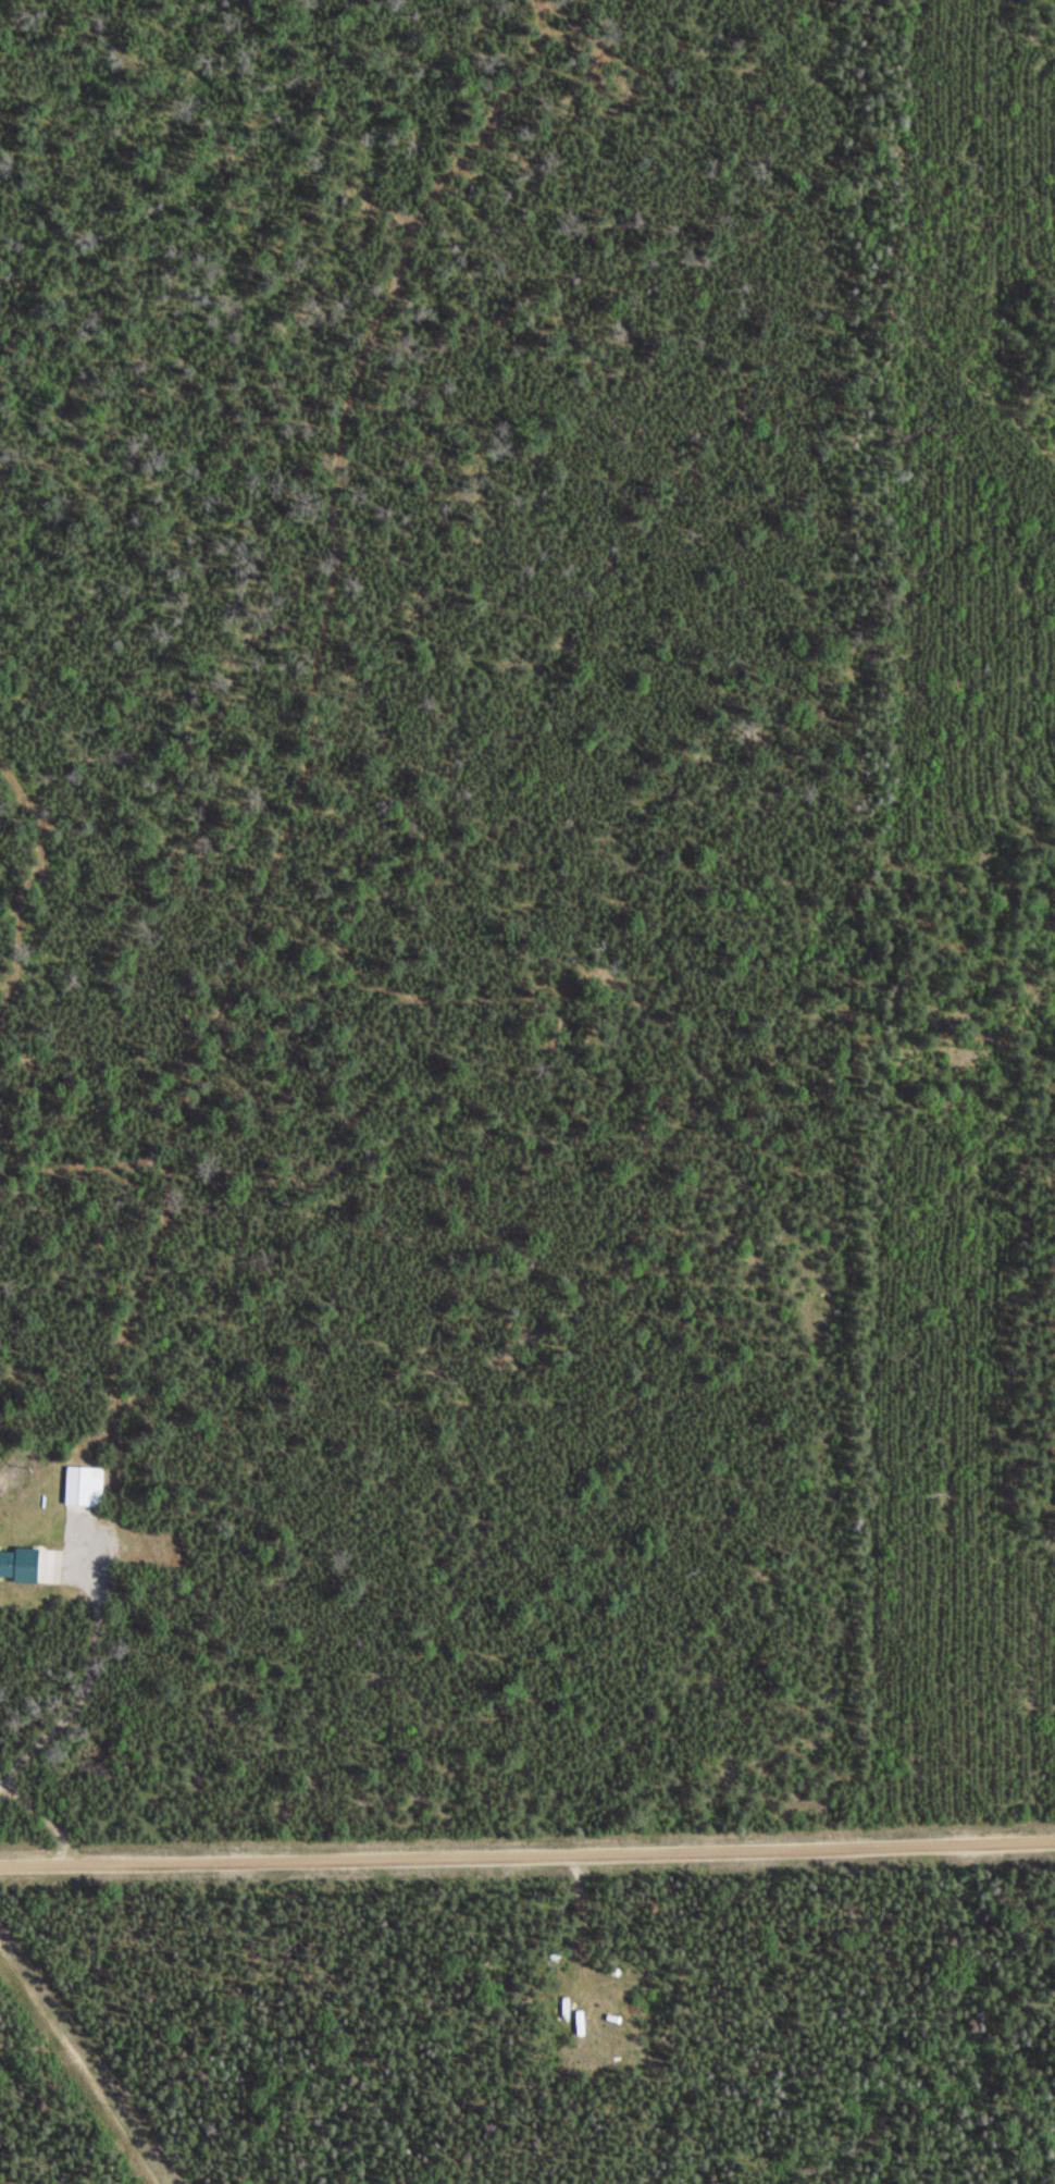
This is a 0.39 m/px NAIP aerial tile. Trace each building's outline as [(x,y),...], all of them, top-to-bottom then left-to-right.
[(104,1468),(66,1467),(65,1508),(103,1509),(104,1468)] [(39,1550),(0,1549),(0,1579),(38,1581),(39,1550)]
